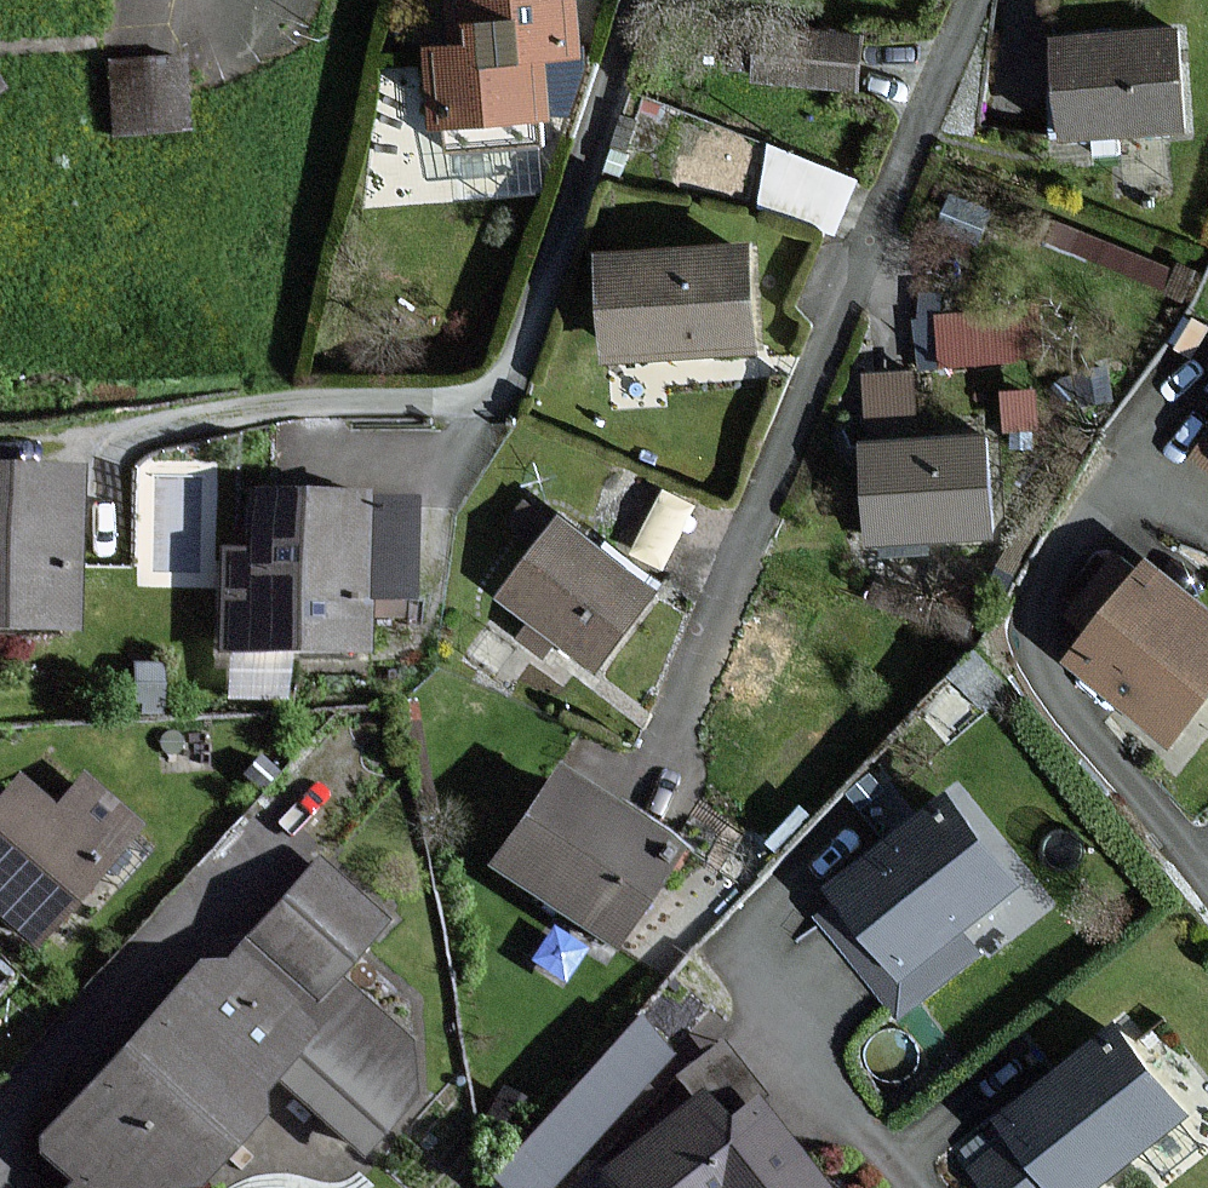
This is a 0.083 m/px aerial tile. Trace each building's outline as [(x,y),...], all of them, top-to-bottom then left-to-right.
[(461,46),(429,48),(436,124),(547,114),(542,58),(580,54),(575,0),(457,0),(461,46)] [(856,39),(762,30),(757,77),(851,86),(856,39)] [(1178,126),(1172,34),(1058,42),(1064,134),(1178,126)] [(113,51),(115,121),(185,119),(183,49),(113,51)] [(849,217),(864,160),(775,137),(760,194),(849,217)] [(745,248),(599,256),(604,357),(750,348),(745,248)] [(1026,298),(945,295),(942,349),(1024,352),(1026,298)] [(926,416),(925,356),(870,358),(871,418),(926,416)] [(990,532),(983,437),(866,445),(873,541),(990,532)] [(1196,455),(1207,464),(1207,438),(1196,455)] [(0,476),(0,627),(63,628),(66,478),(0,476)] [(352,500),(249,498),(248,554),(223,554),(221,649),(353,651),(354,607),(393,607),(395,515),(351,515),(352,500)] [(652,590),(559,522),(503,597),(596,665),(652,590)] [(1099,556),(1068,595),(1079,602),(1070,613),(1093,631),(1069,661),(1172,743),(1207,698),(1207,614),(1142,562),(1134,572),(1117,559),(1112,566),(1099,556)] [(668,853),(545,775),(487,867),(610,945),(668,853)] [(98,868),(100,866),(134,828),(82,781),(51,814),(46,821),(98,868)] [(98,868),(46,821),(7,786),(0,794),(0,924),(26,947),(98,868)] [(832,885),(844,901),(826,914),(898,1010),(974,953),(958,931),(1017,886),(950,797),(832,885)] [(27,1150),(65,1183),(61,1187),(170,1187),(175,1182),(182,1187),(189,1187),(251,1119),(240,1109),(267,1079),(355,1157),(408,1098),(405,1042),(333,975),(383,921),(314,861),(223,964),(190,968),(27,1150)] [(633,1023),(483,1186),(485,1187),(555,1187),(670,1062),(633,1023)] [(993,1187),(1088,1187),(1183,1116),(1116,1028),(1002,1115),(1018,1136),(977,1167),(993,1187)] [(747,1105),(714,1131),(691,1101),(598,1174),(609,1187),(812,1187),(747,1105)]
